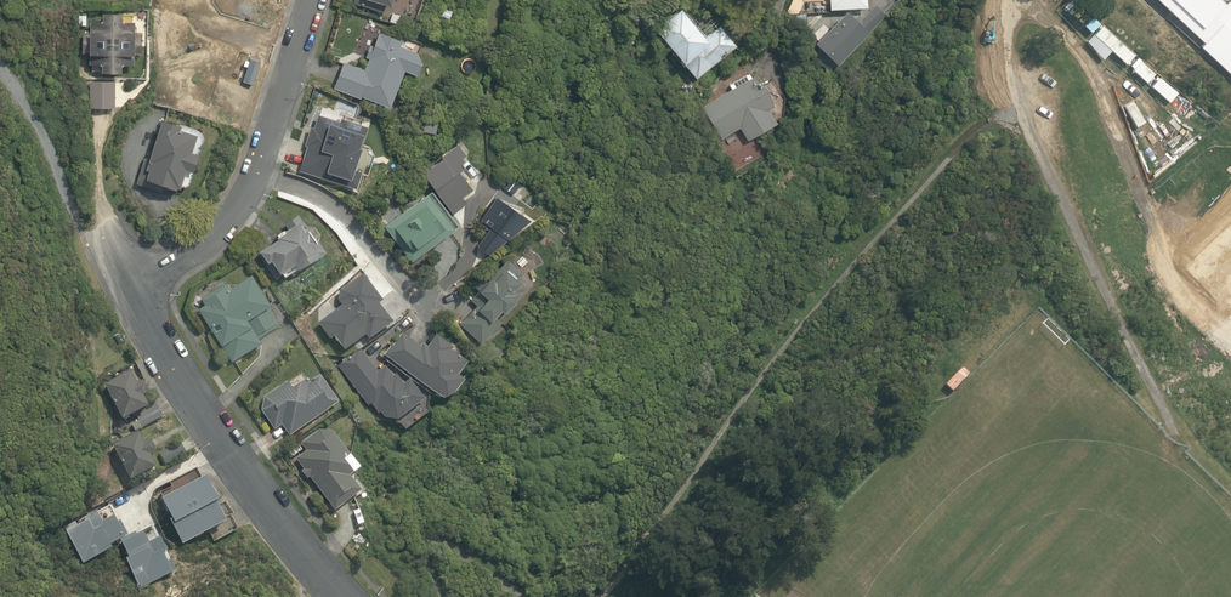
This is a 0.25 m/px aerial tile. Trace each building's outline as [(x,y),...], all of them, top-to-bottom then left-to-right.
[(350,5),(380,14),(383,1),(393,4),(394,0),(351,0),(350,5)] [(823,11),(861,8),(861,0),(823,0),(823,11)] [(1202,42),(1219,23),(1230,33),(1230,0),(1227,4),(1202,30),(1171,0),(1156,0),(1202,42)] [(1222,0),(1171,0),(1202,30),(1227,4),(1222,0)] [(728,44),(713,25),(699,35),(692,27),(696,24),(686,11),(681,15),(674,7),(645,30),(674,66),(677,63),(688,77),(728,44)] [(864,33),(838,11),(810,43),(836,65),(864,33)] [(113,14),(82,13),(80,54),(88,54),(88,66),(93,66),(93,72),(115,73),(115,65),(131,66),(131,54),(137,54),(138,29),(130,29),(131,24),(113,23),(113,14)] [(1219,23),(1202,42),(1198,47),(1230,77),(1230,33),(1219,23)] [(383,109),(395,72),(407,76),(414,54),(394,47),(398,33),(381,27),(378,34),(371,32),(361,64),(338,56),(327,91),(383,109)] [(257,61),(237,56),(232,81),(252,85),(257,61)] [(726,87),(699,106),(721,138),(736,128),(745,141),(770,123),(761,110),(769,105),(745,70),(724,84),(726,87)] [(111,80),(87,80),(87,107),(112,107),(111,80)] [(317,147),(305,142),(296,160),(319,171),(327,156),(344,164),(363,125),(347,117),(345,121),(334,116),(330,124),(324,121),(318,132),(323,135),(317,147)] [(201,133),(153,119),(134,182),(170,193),(173,184),(184,188),(201,133)] [(449,225),(415,191),(376,230),(410,263),(449,225)] [(325,252),(299,214),(271,232),(273,235),(251,250),(273,282),(311,257),(313,260),(325,252)] [(523,287),(513,279),(517,274),(503,263),(499,268),(494,265),(475,289),(480,293),(454,326),(478,345),(523,287)] [(363,341),(387,322),(371,302),(378,297),(359,273),(331,296),(338,305),(314,324),(337,353),(359,336),(363,341)] [(202,299),(192,305),(227,362),(258,344),(255,338),(276,326),(245,275),(225,287),(221,280),(199,294),(202,299)] [(397,333),(380,353),(442,403),(459,382),(451,376),(464,360),(433,335),(420,352),(397,333)] [(356,350),(336,365),(366,408),(370,405),(386,428),(421,403),(406,381),(401,384),(393,373),(386,377),(379,367),(372,372),(356,350)] [(967,373),(958,365),(940,385),(949,393),(967,373)] [(134,366),(100,383),(117,419),(152,402),(134,366)] [(280,426),(285,434),(333,403),(316,377),(306,384),(304,380),(290,389),(284,380),(254,399),(274,430),(280,426)] [(303,452),(292,459),(331,514),(363,491),(351,474),(358,469),(325,423),(297,443),(303,452)] [(138,428),(109,441),(126,479),(155,466),(138,428)] [(155,488),(180,543),(208,530),(213,543),(236,532),(212,479),(204,483),(197,469),(155,488)] [(93,506),(59,522),(79,564),(109,549),(107,544),(121,537),(106,504),(95,509),(93,506)] [(174,573),(155,534),(144,539),(140,531),(121,540),(125,549),(121,550),(140,590),(174,573)]
